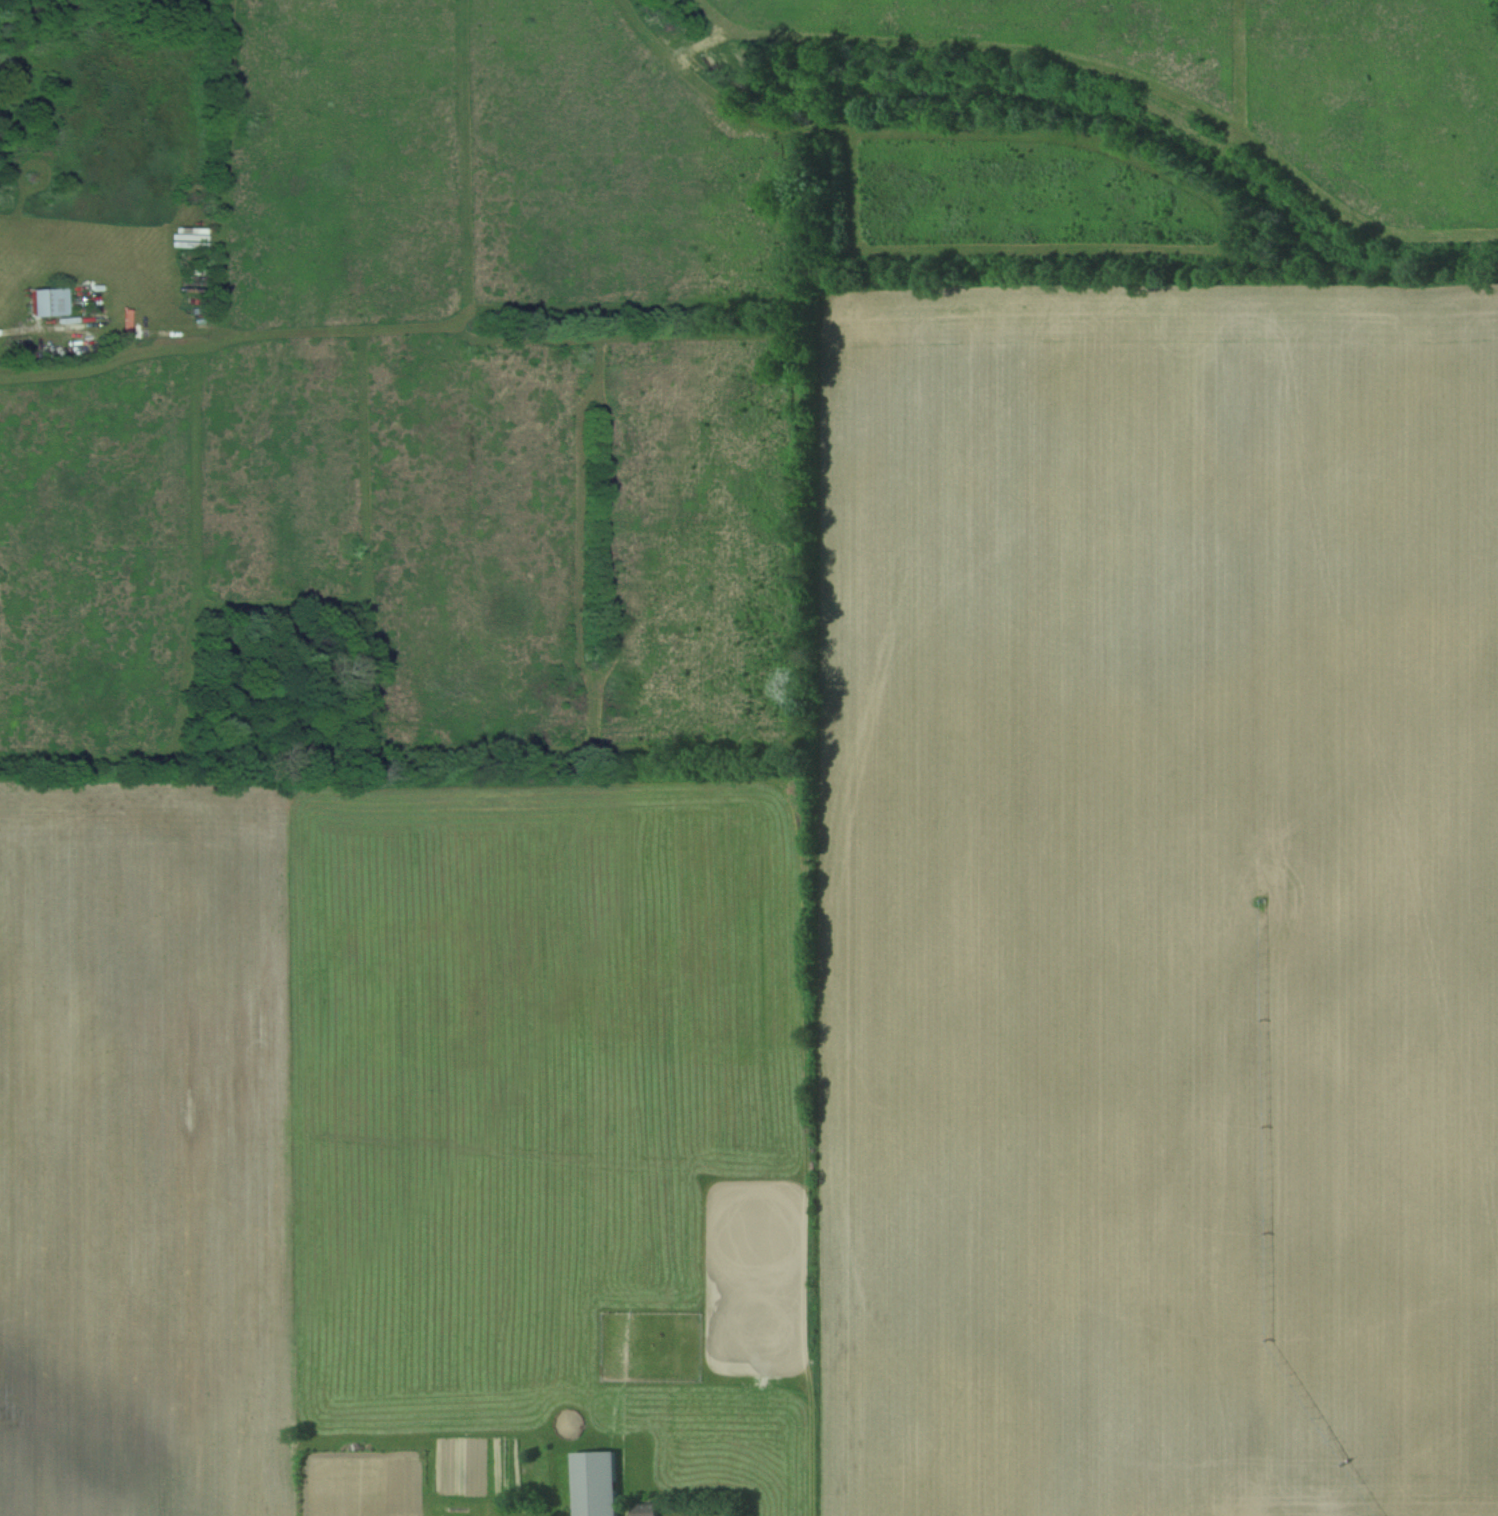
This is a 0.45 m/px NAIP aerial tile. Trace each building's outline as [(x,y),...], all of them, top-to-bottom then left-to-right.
[(33,289),(33,316),(68,316),(68,289),(33,289)] [(573,1515),(616,1515),(614,1450),(572,1451),(573,1515)] [(631,1503),(631,1515),(655,1515),(655,1503),(631,1503)]
